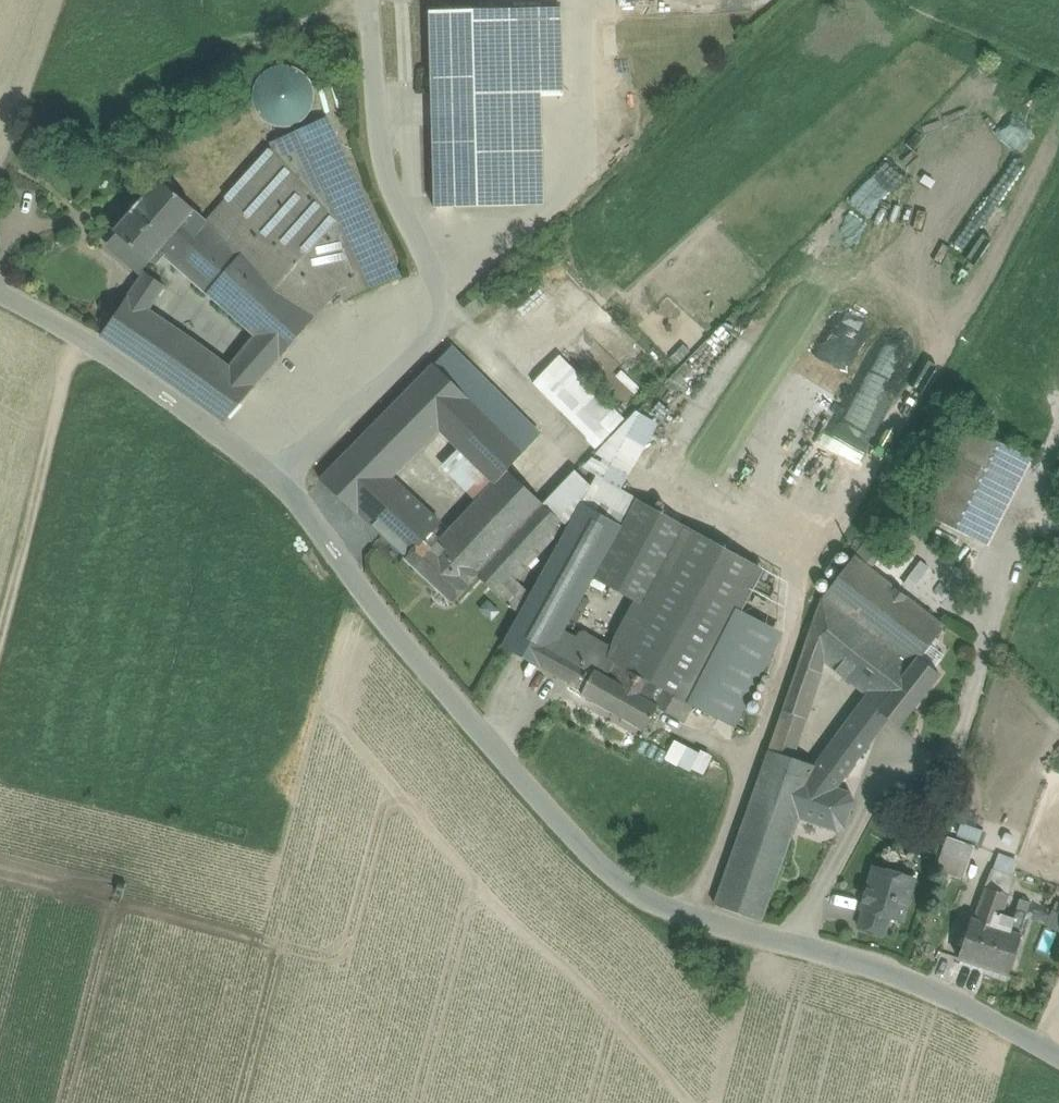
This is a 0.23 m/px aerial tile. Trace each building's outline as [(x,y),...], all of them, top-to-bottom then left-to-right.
[(561,8),(430,12),(435,209),(546,206),(543,97),(564,96),(561,8)] [(257,112),(263,119),(272,124),(281,127),(291,126),(300,122),(307,116),(312,108),(315,99),(314,89),(311,80),(304,73),(296,67),(287,65),(277,66),(268,69),(261,75),(255,83),(253,93),(254,102),(257,112)] [(919,173),(1000,86),(979,66),(898,153),(919,173)] [(398,279),(324,118),(269,145),(271,150),(336,219),(349,279),(340,288),(347,302),(398,279)] [(336,219),(271,150),(206,222),(315,317),(340,288),(349,279),(336,219)] [(160,181),(115,233),(149,264),(155,257),(160,262),(164,257),(159,253),(194,211),(160,181)] [(206,222),(194,211),(159,253),(164,257),(215,302),(255,338),(251,343),(275,363),(315,317),(206,222)] [(140,274),(149,264),(115,233),(106,243),(140,274)] [(145,276),(104,337),(122,350),(148,313),(162,293),(165,290),(145,276)] [(214,361),(148,313),(122,350),(176,389),(191,399),(223,423),(265,374),(242,354),(239,357),(228,371),(214,361)] [(251,343),(242,354),(265,374),(275,363),(251,343)] [(228,371),(239,357),(225,347),(214,361),(228,371)] [(433,367),(522,454),(542,434),(453,347),(433,367)] [(625,420),(617,413),(560,356),(533,384),(598,448),(625,420)] [(433,367),(404,396),(321,482),(354,514),(356,512),(390,478),(422,445),(437,430),(492,484),(505,471),(522,454),(433,367)] [(592,486),(596,478),(623,493),(659,424),(636,412),(579,471),(592,486)] [(437,430),(422,445),(477,500),(492,484),(437,430)] [(1029,461),(969,431),(925,516),(974,541),(985,547),(1029,461)] [(542,434),(522,454),(505,471),(519,484),(555,447),(542,434)] [(477,500),(447,531),(465,548),(456,556),(485,584),(493,592),(559,523),(543,507),(519,484),(505,471),(492,484),(477,500)] [(581,505),(592,486),(579,471),(543,507),(559,523),(567,531),(581,505)] [(369,525),(402,489),(390,478),(356,512),(369,525)] [(622,527),(637,500),(623,493),(596,478),(592,486),(581,505),(622,527)] [(402,489),(369,525),(381,535),(413,499),(402,489)] [(413,499),(381,535),(405,557),(421,540),(438,522),(413,499)] [(637,500),(622,527),(673,556),(746,597),(748,598),(764,570),(637,500)] [(567,531),(503,648),(542,669),(566,628),(595,576),(622,527),(581,505),(567,531)] [(438,522),(421,540),(430,548),(447,531),(438,522)] [(615,655),(617,656),(673,556),(622,527),(595,576),(644,603),(615,655)] [(447,531),(430,548),(421,540),(405,557),(404,558),(451,603),(471,582),(479,589),(485,584),(456,556),(465,548),(447,531)] [(889,547),(872,534),(853,558),(870,571),(872,568),(888,548),(889,547)] [(959,596),(985,547),(974,541),(949,591),(959,596)] [(888,548),(872,568),(884,578),(900,558),(888,548)] [(746,597),(673,556),(617,656),(613,664),(687,705),(688,703),(746,597)] [(870,571),(853,558),(823,595),(788,696),(811,703),(819,678),(822,661),(845,680),(846,680),(846,681),(869,698),(880,707),(901,680),(917,660),(919,661),(941,628),(870,571)] [(769,571),(763,582),(778,590),(784,579),(769,571)] [(748,598),(746,597),(688,703),(690,704),(748,598)] [(566,628),(542,669),(555,676),(577,635),(566,628)] [(615,655),(577,635),(555,676),(583,692),(594,672),(605,677),(613,664),(617,656),(615,655)] [(917,660),(901,680),(880,707),(876,711),(885,718),(897,728),(936,679),(938,676),(919,661),(917,660)] [(687,705),(613,664),(605,677),(594,672),(583,692),(581,696),(644,731),(657,709),(678,720),(687,705)] [(811,703),(788,696),(769,751),(792,759),(811,703)] [(854,720),(874,734),(885,718),(876,711),(880,707),(869,698),(854,720)] [(854,720),(820,769),(815,767),(798,818),(837,831),(843,827),(851,803),(847,797),(846,795),(834,791),(874,734),(854,720)] [(706,777),(716,756),(677,737),(667,758),(706,777)] [(792,759),(769,751),(715,907),(761,923),(798,818),(815,767),(792,759)] [(974,845),(948,837),(936,872),(939,873),(962,880),(974,845)] [(992,870),(1013,876),(1018,859),(997,852),(992,870)] [(863,910),(864,911),(890,918),(903,922),(915,878),(875,867),(863,910)] [(997,881),(1010,885),(1013,876),(992,870),(989,869),(983,889),(993,892),(997,881)] [(1010,885),(997,881),(993,892),(1007,896),(1010,885)] [(993,892),(983,889),(973,921),(998,929),(1007,897),(1007,896),(993,892)] [(1018,900),(1008,932),(1019,935),(1029,903),(1018,900)] [(890,918),(864,911),(859,928),(885,935),(890,918)] [(973,921),(970,920),(957,959),(989,969),(1008,975),(1020,935),(1019,935),(1008,932),(998,929),(973,921)]
